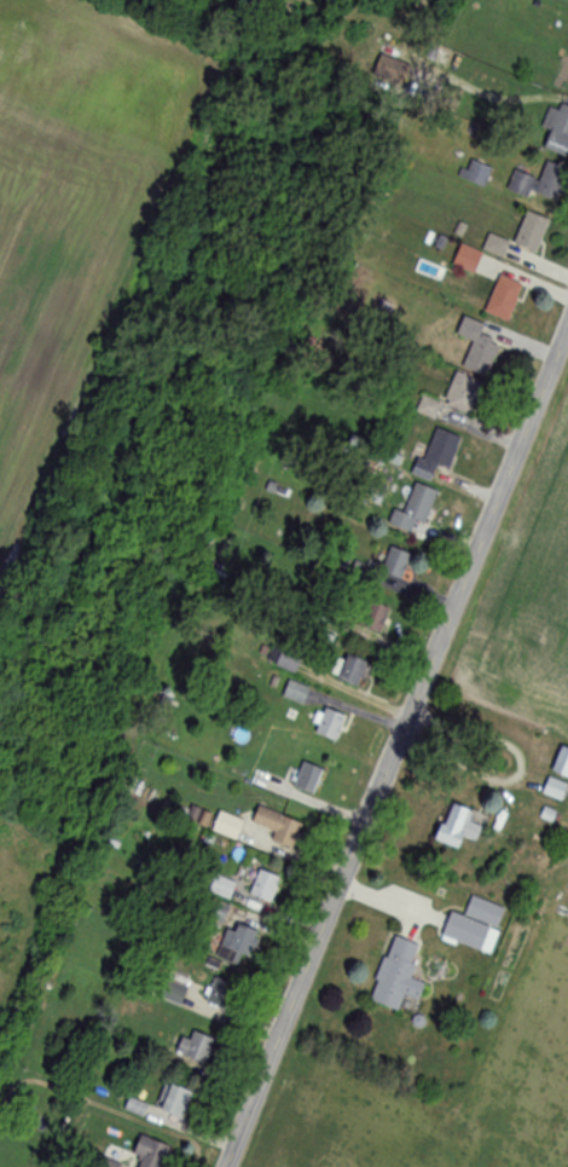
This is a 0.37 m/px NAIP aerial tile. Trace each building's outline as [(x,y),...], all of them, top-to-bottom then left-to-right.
[(372,80),(402,88),(409,64),(379,55),(372,80)] [(543,147),(565,157),(567,149),(567,108),(555,102),(543,128),(550,131),(543,147)] [(556,203),(567,173),(567,170),(547,161),(539,181),(515,171),(507,190),(528,198),(530,193),(556,203)] [(549,221),(527,212),(513,244),(535,254),(549,221)] [(522,286),(499,276),(483,312),(506,323),(522,286)] [(480,336),(484,325),(463,317),(456,336),(469,340),(445,405),(471,415),(498,343),(480,336)] [(415,475),(430,481),(436,466),(448,471),(461,438),(433,427),(415,475)] [(424,525),(437,491),(414,483),(403,512),(394,509),(388,525),(411,533),(415,521),(424,525)] [(388,609),(370,601),(359,627),(378,635),(388,609)] [(268,660),(292,673),(299,660),(275,647),(268,660)] [(366,664),(343,653),(333,677),(356,687),(366,664)] [(308,687),(288,682),(283,698),(303,704),(308,687)] [(312,733),(333,743),(345,717),(323,707),(312,733)] [(561,746),(549,771),(567,780),(567,776),(567,749),(561,746)] [(311,795),(322,770),(304,762),(293,787),(311,795)] [(541,792),(558,801),(567,785),(549,776),(541,792)] [(472,812),(447,803),(433,842),(457,850),(461,838),(474,843),(480,826),(468,822),(472,812)] [(250,822),(276,834),(271,843),(289,852),(302,826),(258,805),(250,822)] [(189,820),(199,827),(206,816),(196,809),(189,820)] [(243,821),(219,813),(212,832),(235,840),(243,821)] [(246,908),(268,914),(278,877),(256,871),(246,908)] [(504,909),(471,896),(463,917),(450,913),(441,936),(489,955),(498,931),(496,930),(504,909)] [(240,957),(248,959),(257,931),(233,923),(209,1005),(225,1010),(240,957)] [(370,1003),(398,1012),(403,996),(418,1001),(423,983),(408,978),(418,946),(391,937),(370,1003)] [(214,1039),(189,1030),(179,1058),(203,1067),(214,1039)] [(191,1094),(166,1084),(155,1110),(181,1121),(191,1094)] [(167,1147),(141,1135),(126,1166),(158,1166),(167,1147)]
